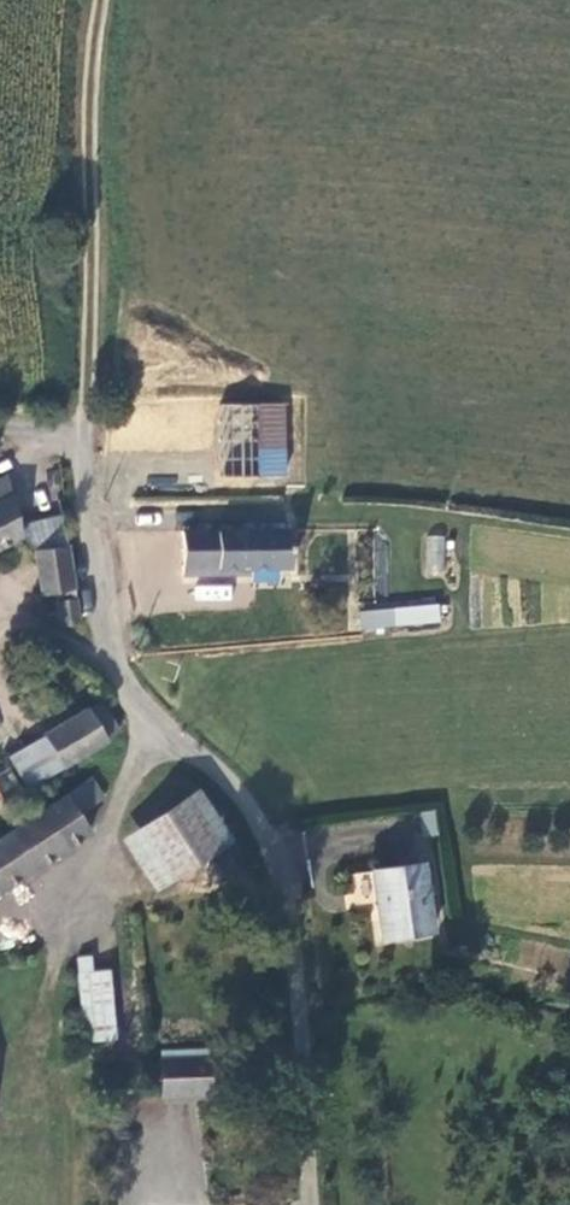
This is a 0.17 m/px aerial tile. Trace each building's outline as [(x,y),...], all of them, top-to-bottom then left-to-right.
[(218,477),(286,478),(288,404),(220,402),(218,477)] [(7,475),(0,478),(0,551),(23,539),(19,523),(7,475)] [(62,514),(19,523),(23,539),(33,550),(68,546),(62,514)] [(292,569),(292,527),(217,527),(217,529),(185,529),(185,576),(250,576),(250,569),(292,569)] [(445,575),(445,535),(424,534),(424,575),(445,575)] [(60,629),(83,626),(68,546),(33,550),(42,597),(55,596),(60,629)] [(230,585),(194,584),(193,600),(230,600),(230,585)] [(439,604),(358,610),(359,628),(440,622),(439,604)] [(44,736),(67,769),(108,742),(87,708),(43,734),(44,736)] [(121,732),(109,709),(87,708),(108,742),(121,732)] [(44,736),(8,756),(12,765),(25,791),(67,769),(44,736)] [(0,837),(0,895),(92,834),(80,816),(107,798),(93,776),(0,837)] [(155,893),(234,841),(199,788),(121,840),(155,893)] [(9,811),(0,795),(0,816),(9,811)] [(369,871),(381,944),(437,936),(425,862),(369,871)] [(149,1057),(141,968),(109,970),(94,971),(93,956),(77,958),(84,1043),(90,1043),(92,1063),(149,1057)] [(211,1056),(159,1058),(161,1101),(213,1099),(211,1056)]
